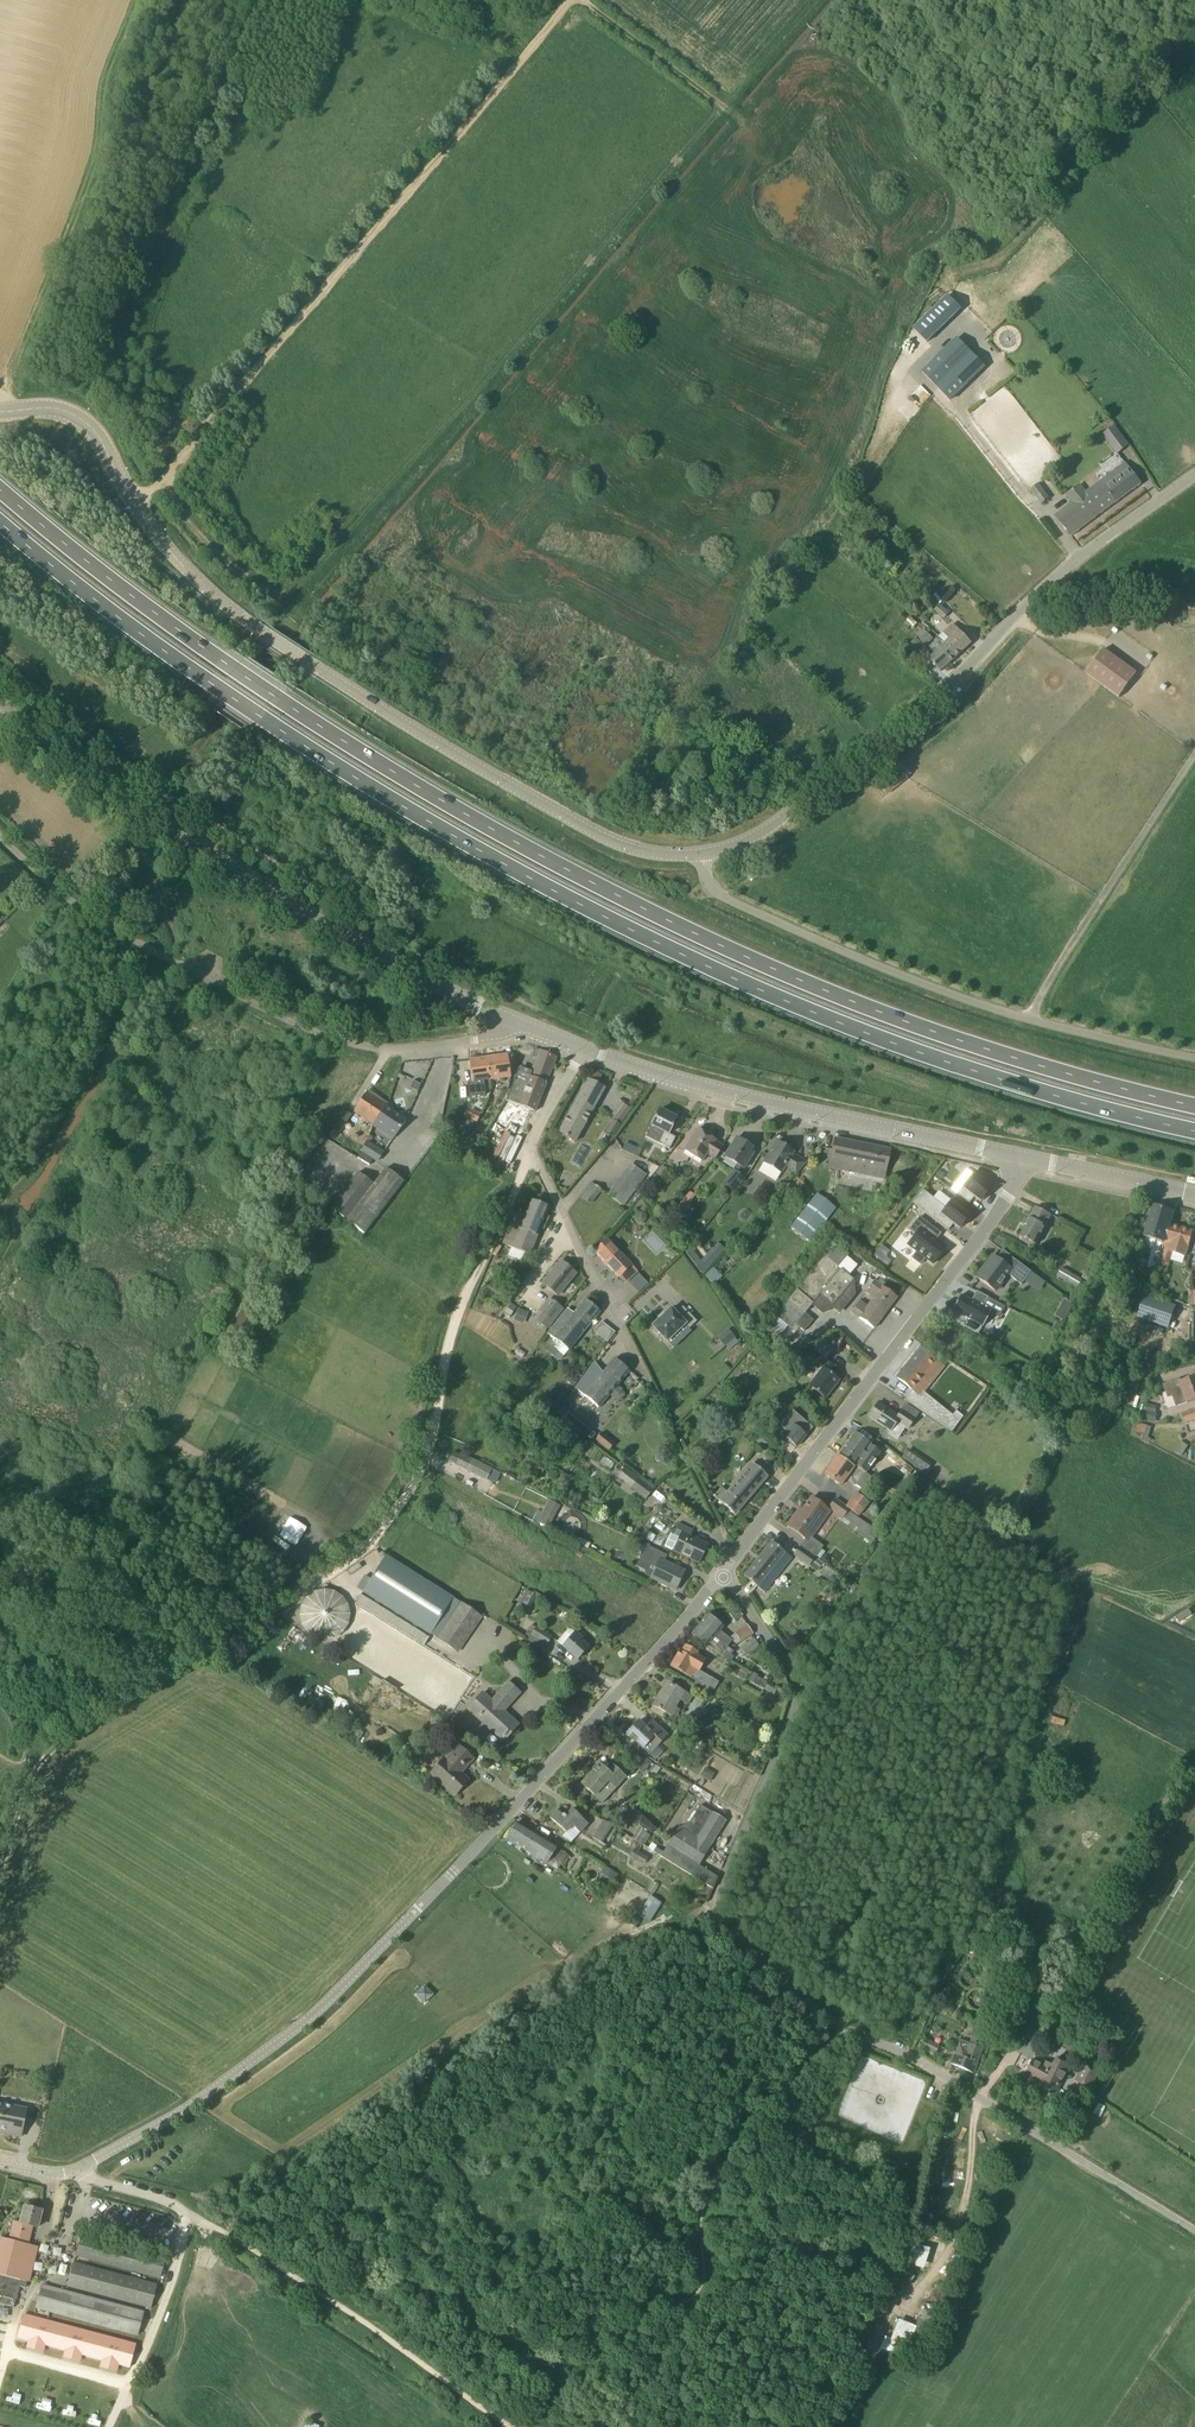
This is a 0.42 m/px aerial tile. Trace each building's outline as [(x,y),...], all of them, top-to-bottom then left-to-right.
[(941,302),(914,328),(928,343),(934,336),(962,310),(948,295),(941,302)] [(937,386),(951,400),(985,367),(972,353),(937,386)] [(1109,442),(1120,434),(1115,427),(1104,435),(1109,442)] [(1072,537),(1114,504),(1141,484),(1126,463),(1122,465),(1107,477),(1108,478),(1100,484),(1087,494),(1080,485),(1067,495),(1074,504),(1057,517),(1072,537)] [(1039,484),(1030,490),(1038,500),(1046,494),(1039,484)] [(936,608),(934,610),(945,619),(950,613),(940,605),(944,600),(936,593),(932,597),(934,599),(931,604),(936,608)] [(910,617),(903,625),(908,630),(911,626),(913,628),(917,624),(910,617)] [(972,643),(964,635),(960,631),(954,624),(944,634),(950,640),(946,644),(958,657),(972,643)] [(917,638),(926,647),(934,639),(925,630),(917,638)] [(941,672),(958,657),(946,644),(929,659),(941,672)] [(1104,650),(1087,674),(1120,698),(1137,674),(1104,650)] [(887,794),(907,778),(900,769),(880,785),(887,794)] [(736,891),(751,881),(747,875),(732,885),(736,891)] [(535,1112),(557,1057),(539,1049),(529,1076),(518,1071),(507,1101),(535,1112)] [(486,1058),(490,1080),(511,1077),(508,1055),(486,1058)] [(485,1081),(490,1080),(486,1058),(469,1060),(472,1082),(470,1082),(472,1095),(487,1093),(485,1081)] [(593,1070),(559,1134),(576,1143),(605,1088),(598,1084),(602,1075),(593,1070)] [(375,1125),(386,1108),(388,1105),(367,1091),(354,1112),(374,1125),(374,1126),(375,1125)] [(477,1123),(484,1106),(479,1104),(474,1113),(470,1111),(467,1118),(477,1123)] [(375,1125),(374,1126),(385,1133),(394,1139),(406,1121),(386,1108),(375,1125)] [(345,1110),(333,1129),(340,1133),(352,1114),(345,1110)] [(651,1126),(646,1137),(658,1143),(670,1149),(676,1137),(669,1134),(677,1118),(659,1110),(651,1126)] [(471,1129),(474,1123),(467,1119),(464,1126),(471,1129)] [(613,1120),(606,1133),(613,1137),(620,1125),(613,1120)] [(685,1151),(702,1161),(707,1153),(715,1158),(722,1146),(714,1141),(715,1140),(698,1129),(685,1151)] [(503,1131),(493,1152),(499,1155),(498,1158),(509,1163),(520,1138),(503,1131)] [(724,1183),(733,1191),(744,1179),(738,1173),(741,1167),(743,1169),(753,1153),(750,1151),(752,1147),(737,1138),(725,1157),(738,1165),(735,1171),(734,1170),(724,1183)] [(890,1149),(858,1143),(835,1138),(829,1167),(884,1179),(890,1149)] [(764,1163),(781,1173),(785,1166),(796,1173),(806,1162),(792,1154),(794,1152),(777,1141),(764,1163)] [(382,1152),(375,1148),(366,1142),(357,1158),(369,1166),(373,1159),(377,1162),(382,1152)] [(638,1156),(641,1149),(626,1142),(622,1148),(638,1156)] [(625,1206),(647,1174),(631,1163),(609,1195),(625,1206)] [(662,1166),(656,1173),(663,1179),(669,1171),(662,1166)] [(373,1185),(358,1173),(331,1209),(364,1234),(404,1181),(386,1168),(373,1185)] [(935,1176),(941,1180),(945,1175),(940,1170),(935,1176)] [(974,1197),(978,1200),(980,1202),(984,1197),(986,1198),(991,1191),(989,1190),(991,1188),(984,1183),(985,1181),(978,1176),(977,1178),(972,1174),(957,1194),(969,1203),(974,1197)] [(794,1197),(805,1184),(796,1177),(786,1189),(794,1197)] [(591,1182),(580,1196),(590,1204),(601,1190),(591,1182)] [(953,1224),(959,1228),(959,1229),(963,1224),(965,1225),(970,1218),(968,1217),(970,1215),(963,1210),(964,1208),(957,1203),(956,1205),(951,1201),(946,1207),(923,1190),(912,1203),(948,1230),(953,1224)] [(810,1242),(836,1208),(817,1193),(791,1227),(810,1242)] [(675,1212),(682,1217),(685,1212),(687,1213),(694,1201),(684,1196),(675,1212)] [(530,1255),(549,1207),(531,1200),(525,1216),(516,1212),(503,1244),(530,1255)] [(1171,1224),(1175,1212),(1154,1206),(1144,1236),(1164,1242),(1165,1242),(1171,1224)] [(1021,1237),(1036,1245),(1052,1215),(1036,1207),(1030,1218),(1021,1237)] [(1193,1231),(1171,1224),(1165,1242),(1164,1242),(1157,1264),(1169,1268),(1173,1252),(1185,1256),(1193,1231)] [(925,1258),(933,1264),(945,1248),(921,1229),(908,1245),(918,1252),(913,1259),(920,1264),(925,1258)] [(637,1271),(607,1239),(595,1251),(625,1283),(637,1271)] [(884,1262),(891,1250),(880,1244),(874,1257),(884,1262)] [(712,1248),(708,1253),(715,1260),(720,1254),(712,1248)] [(1032,1272),(1031,1271),(1002,1250),(996,1258),(993,1256),(978,1276),(977,1277),(995,1291),(1007,1276),(1008,1274),(1021,1284),(1022,1285),(1032,1272)] [(776,1314),(790,1326),(792,1328),(795,1324),(804,1331),(814,1320),(805,1313),(817,1299),(821,1302),(824,1298),(833,1306),(854,1280),(846,1273),(825,1255),(776,1314)] [(561,1261),(543,1283),(558,1296),(576,1273),(561,1261)] [(715,1267),(706,1274),(712,1282),(721,1276),(715,1267)] [(1083,1281),(1080,1279),(1063,1268),(1058,1276),(1072,1284),(1069,1290),(1074,1293),(1068,1303),(1074,1307),(1083,1291),(1082,1290),(1086,1284),(1082,1282),(1083,1281)] [(1082,1277),(1088,1281),(1092,1273),(1086,1270),(1082,1277)] [(885,1313),(897,1297),(874,1280),(866,1292),(874,1298),(871,1302),(885,1313)] [(988,1298),(988,1297),(976,1291),(971,1301),(961,1295),(955,1306),(953,1310),(983,1327),(991,1312),(983,1308),(987,1300),(988,1298)] [(1169,1326),(1174,1313),(1176,1306),(1145,1296),(1138,1316),(1169,1326)] [(541,1313),(536,1320),(547,1328),(562,1309),(550,1299),(540,1312),(541,1313)] [(568,1351),(600,1311),(585,1299),(573,1314),(567,1310),(548,1334),(568,1351)] [(871,1302),(868,1306),(860,1300),(851,1312),(874,1329),(885,1313),(871,1302)] [(510,1317),(516,1307),(511,1303),(504,1313),(510,1317)] [(671,1308),(664,1315),(663,1314),(658,1319),(659,1320),(652,1326),(654,1328),(652,1330),(658,1336),(660,1334),(667,1342),(685,1325),(689,1329),(697,1321),(683,1307),(676,1313),(671,1308)] [(514,1320),(524,1324),(528,1312),(518,1309),(514,1320)] [(602,1321),(595,1331),(608,1341),(615,1332),(602,1321)] [(990,1328),(986,1336),(999,1343),(1004,1335),(990,1328)] [(717,1338),(725,1346),(735,1338),(728,1329),(717,1338)] [(834,1349),(820,1338),(813,1348),(827,1359),(834,1349)] [(897,1378),(912,1390),(904,1400),(952,1432),(964,1417),(956,1411),(950,1419),(920,1395),(943,1367),(921,1348),(897,1378)] [(599,1407),(629,1371),(615,1358),(599,1377),(589,1369),(586,1373),(575,1388),(578,1390),(599,1407)] [(823,1368),(809,1385),(826,1398),(839,1380),(830,1373),(834,1367),(828,1362),(823,1368)] [(494,1381),(502,1386),(508,1378),(500,1372),(494,1381)] [(572,1375),(567,1382),(574,1387),(579,1380),(572,1375)] [(1169,1398),(1173,1396),(1177,1406),(1194,1400),(1194,1378),(1181,1382),(1180,1380),(1165,1386),(1169,1398)] [(565,1400),(568,1397),(558,1390),(547,1405),(556,1412),(565,1400)] [(565,1400),(556,1412),(592,1439),(596,1434),(566,1412),(572,1405),(565,1400)] [(897,1438),(905,1427),(908,1429),(915,1418),(902,1410),(898,1416),(878,1403),(869,1417),(890,1431),(889,1433),(897,1438)] [(1142,1420),(1155,1423),(1158,1413),(1144,1410),(1142,1420)] [(1182,1415),(1185,1423),(1194,1420),(1194,1410),(1182,1415)] [(788,1430),(784,1436),(796,1447),(806,1436),(805,1436),(812,1429),(794,1413),(783,1426),(788,1430)] [(765,1416),(758,1423),(773,1439),(780,1432),(765,1416)] [(1145,1435),(1147,1426),(1139,1423),(1136,1432),(1145,1435)] [(758,1427),(751,1434),(764,1447),(771,1440),(758,1427)] [(871,1477),(865,1473),(880,1452),(870,1445),(871,1444),(855,1432),(838,1456),(854,1467),(846,1479),(855,1485),(856,1485),(862,1489),(871,1477)] [(931,1465),(919,1457),(910,1450),(904,1459),(926,1473),(931,1465)] [(460,1455),(454,1452),(449,1462),(456,1465),(454,1468),(464,1473),(466,1470),(486,1480),(492,1469),(461,1453),(460,1455)] [(854,1467),(838,1456),(838,1455),(825,1474),(840,1486),(846,1479),(854,1467)] [(753,1464),(720,1502),(735,1514),(768,1476),(753,1464)] [(645,1499),(655,1487),(639,1475),(637,1477),(625,1467),(617,1477),(645,1499)] [(492,1469),(486,1480),(492,1483),(496,1484),(501,1473),(497,1471),(492,1469)] [(859,1516),(869,1502),(857,1492),(846,1507),(859,1516)] [(788,1526),(806,1539),(806,1538),(816,1525),(819,1527),(830,1511),(812,1498),(803,1510),(800,1508),(788,1526)] [(551,1527),(561,1507),(547,1499),(536,1520),(551,1527)] [(859,1516),(846,1507),(835,1499),(830,1507),(841,1515),(838,1519),(872,1544),(880,1533),(858,1517),(859,1516)] [(297,1544),(306,1525),(288,1516),(279,1536),(297,1544)] [(700,1563),(708,1545),(690,1536),(693,1531),(679,1524),(674,1535),(671,1534),(665,1546),(673,1550),(700,1563)] [(816,1557),(821,1549),(806,1538),(806,1539),(800,1546),(816,1557)] [(758,1587),(785,1552),(772,1542),(744,1576),(758,1587)] [(667,1555),(646,1545),(639,1558),(640,1558),(657,1566),(651,1578),(675,1590),(684,1571),(664,1562),(667,1555)] [(809,1566),(815,1558),(800,1547),(794,1555),(809,1566)] [(386,1555),(356,1603),(424,1645),(431,1634),(456,1651),(481,1616),(462,1603),(386,1555)] [(835,1586),(842,1577),(827,1565),(820,1574),(835,1586)] [(342,1597),(334,1592),(324,1590),(315,1593),(308,1598),(302,1606),(301,1615),(303,1625),(308,1632),(316,1637),(326,1639),(335,1637),(343,1631),(348,1623),(349,1614),(347,1605),(342,1597)] [(537,1595),(527,1590),(519,1604),(529,1609),(537,1595)] [(701,1623),(728,1646),(732,1640),(720,1630),(723,1626),(708,1614),(701,1623)] [(725,1650),(728,1646),(701,1623),(691,1634),(706,1647),(707,1645),(730,1662),(734,1657),(725,1650)] [(552,1637),(536,1627),(531,1624),(524,1636),(545,1649),(552,1637)] [(735,1634),(741,1642),(753,1633),(747,1625),(735,1634)] [(582,1639),(576,1633),(563,1646),(577,1659),(588,1647),(580,1640),(582,1639)] [(747,1655),(759,1647),(753,1639),(741,1647),(747,1655)] [(698,1652),(696,1651),(686,1645),(681,1652),(679,1651),(676,1656),(671,1666),(698,1682),(695,1687),(693,1686),(705,1694),(714,1679),(700,1671),(706,1660),(697,1655),(698,1652)] [(767,1682),(757,1676),(757,1675),(753,1672),(748,1680),(764,1689),(767,1682)] [(492,1701),(483,1693),(468,1709),(493,1731),(495,1729),(504,1737),(517,1723),(503,1711),(520,1693),(508,1683),(492,1701)] [(693,1698),(684,1692),(669,1683),(662,1696),(660,1695),(654,1705),(675,1718),(680,1710),(675,1707),(679,1699),(689,1705),(693,1698)] [(627,1734),(650,1755),(658,1747),(657,1746),(667,1735),(654,1723),(648,1729),(645,1727),(641,1722),(637,1727),(635,1725),(627,1734)] [(460,1773),(466,1767),(473,1759),(459,1746),(446,1760),(444,1759),(431,1774),(455,1795),(468,1780),(460,1773)] [(648,1768),(652,1762),(641,1755),(633,1766),(645,1773),(648,1768)] [(581,1784),(603,1803),(616,1789),(616,1788),(626,1777),(613,1766),(608,1771),(600,1764),(581,1784)] [(708,1769),(703,1777),(710,1781),(715,1773),(708,1769)] [(532,1815),(537,1809),(533,1805),(528,1811),(532,1815)] [(726,1821),(716,1815),(700,1805),(690,1821),(680,1827),(667,1847),(664,1853),(656,1848),(653,1851),(654,1852),(668,1860),(713,1889),(718,1877),(698,1865),(710,1846),(708,1844),(711,1839),(714,1841),(722,1827),(719,1825),(723,1820),(726,1822),(726,1821)] [(550,1818),(566,1832),(562,1836),(561,1836),(561,1837),(569,1841),(569,1840),(571,1842),(588,1824),(572,1809),(565,1816),(557,1809),(553,1813),(554,1813),(550,1818)] [(632,1813),(626,1825),(634,1830),(630,1837),(645,1845),(655,1826),(632,1813)] [(604,1821),(593,1838),(606,1846),(617,1829),(604,1821)] [(517,1822),(507,1839),(557,1869),(567,1853),(558,1847),(517,1822)] [(653,1851),(642,1844),(638,1851),(634,1849),(630,1856),(634,1858),(644,1864),(647,1858),(649,1859),(654,1852),(653,1851)] [(666,1906),(657,1900),(645,1918),(655,1924),(666,1906)] [(979,1967),(977,1969),(988,1976),(993,1968),(982,1962),(979,1967)] [(1001,1980),(995,1996),(1002,1999),(1003,2000),(1010,1983),(1008,1983),(1001,1980)] [(1043,1991),(1029,1982),(1021,1993),(1036,2002),(1043,1991)] [(995,1996),(988,2013),(996,2016),(1003,2000),(1002,1999),(995,1996)] [(951,2064),(973,2073),(985,2041),(972,2036),(969,2043),(961,2040),(951,2064)] [(939,2046),(925,2039),(922,2046),(936,2053),(939,2046)] [(1054,2095),(1070,2065),(1052,2055),(1048,2063),(1045,2062),(1043,2066),(1032,2060),(1025,2073),(1041,2081),(1038,2087),(1054,2095)] [(1098,2073),(1084,2065),(1075,2080),(1090,2088),(1098,2073)] [(21,2137),(27,2109),(0,2103),(0,2132),(21,2137)] [(14,2307),(19,2286),(25,2288),(27,2281),(29,2281),(38,2246),(28,2244),(33,2226),(38,2227),(42,2210),(25,2206),(21,2222),(14,2221),(9,2239),(1,2237),(0,2243),(0,2303),(14,2307)] [(76,2255),(157,2277),(163,2256),(81,2234),(76,2255)] [(912,2244),(909,2265),(923,2267),(924,2257),(930,2257),(932,2247),(912,2244)] [(151,2308),(158,2284),(74,2262),(68,2286),(151,2308)] [(36,2308),(138,2335),(144,2312),(42,2285),(36,2308)] [(18,2337),(129,2367),(135,2344),(25,2314),(18,2337)] [(893,2334),(910,2338),(914,2324),(896,2319),(893,2334)] [(932,2331),(916,2326),(905,2357),(921,2363),(932,2331)]
